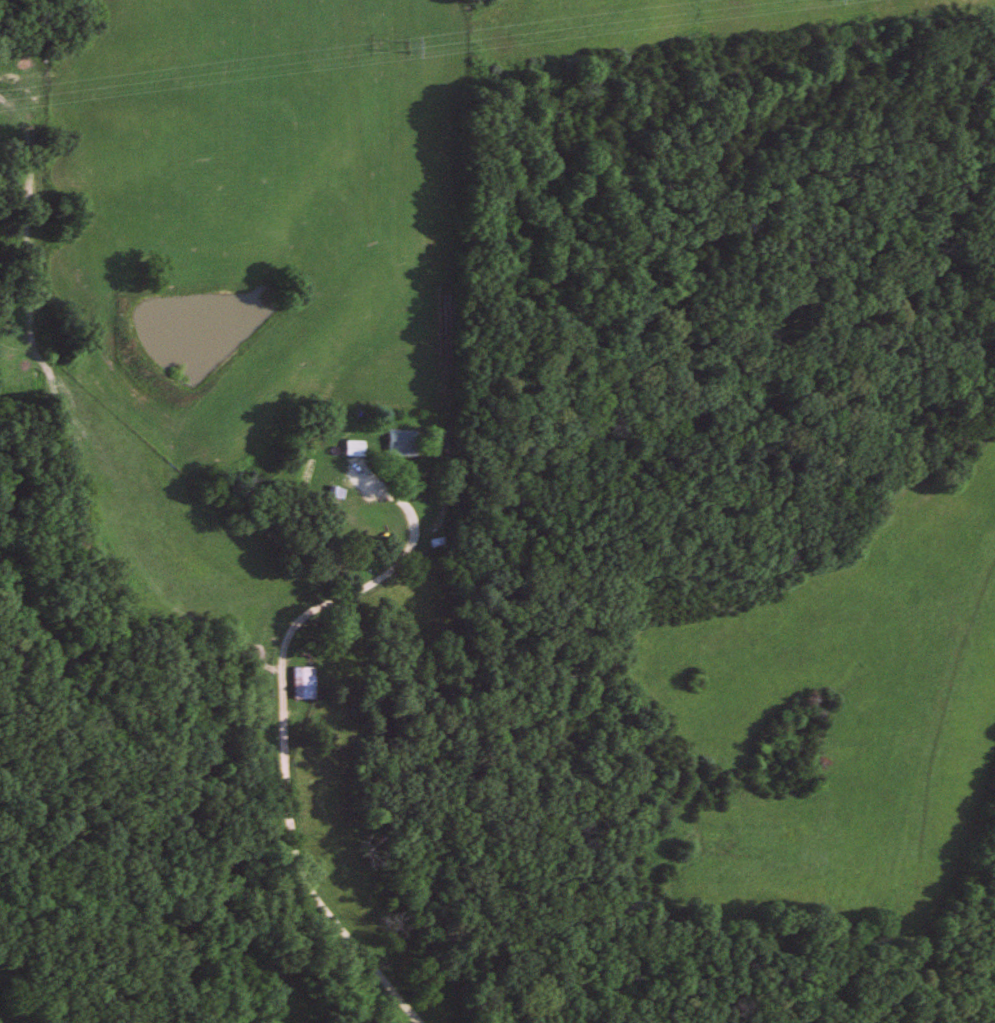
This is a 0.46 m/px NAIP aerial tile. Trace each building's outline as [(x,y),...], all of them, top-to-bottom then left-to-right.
[(384,453),(407,453),(407,430),(384,430),(384,453)] [(340,456),(361,456),(361,441),(340,441),(340,456)] [(310,668),(286,668),(286,699),(310,699),(310,668)]
